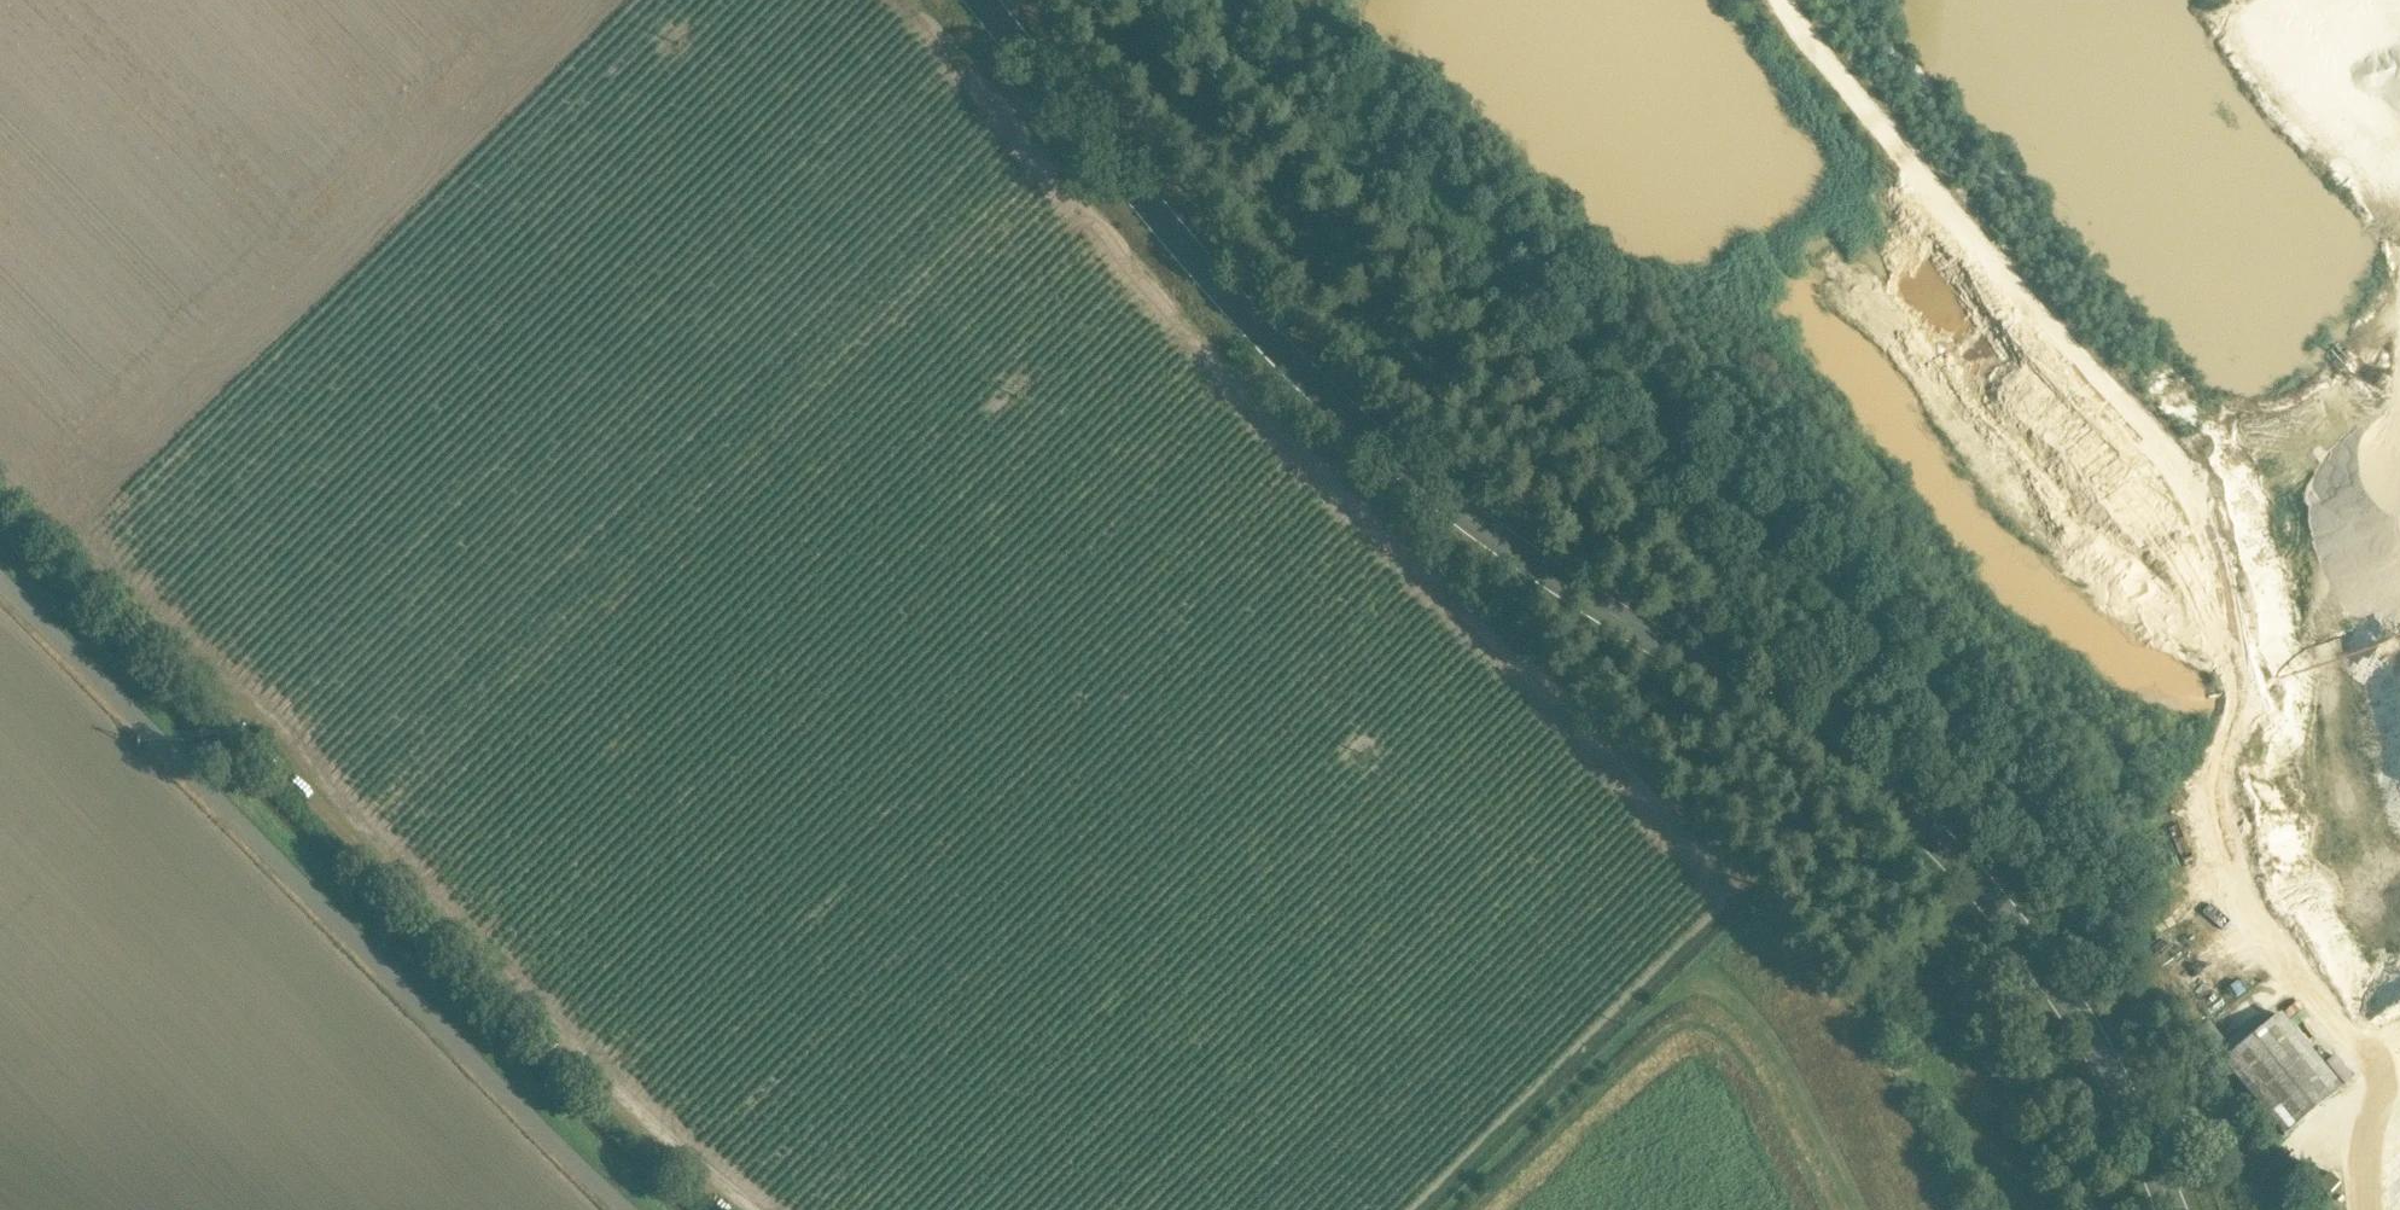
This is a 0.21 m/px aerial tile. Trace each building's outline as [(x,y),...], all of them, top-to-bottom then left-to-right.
[(2277,1021),(2220,1067),(2282,1143),(2338,1096),(2277,1021)] [(2223,1051),(2206,1029),(2196,1037),(2213,1059),(2223,1051)] [(2334,1179),(2320,1194),(2330,1204),(2344,1189),(2334,1179)]
